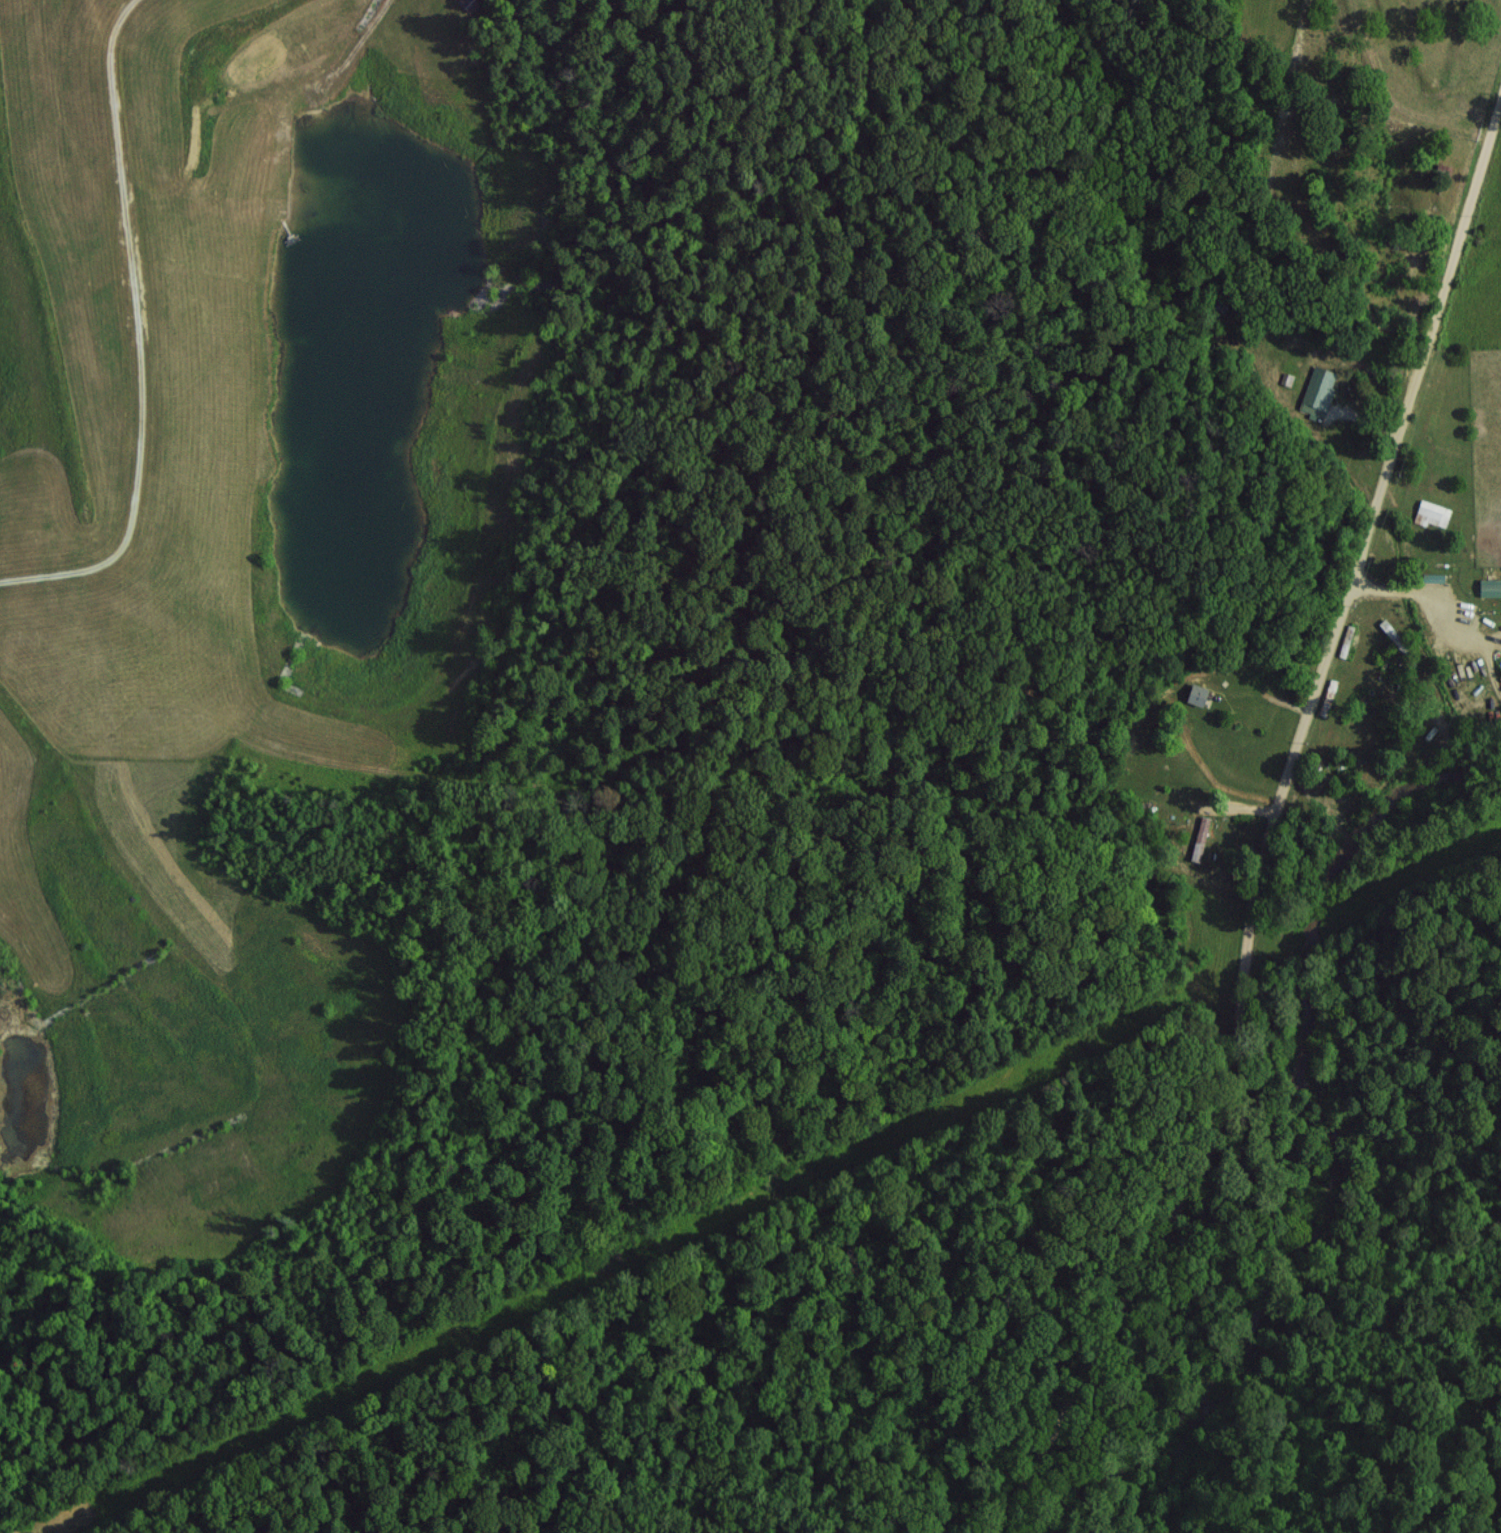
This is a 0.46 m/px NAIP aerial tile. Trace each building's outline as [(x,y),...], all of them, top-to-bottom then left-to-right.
[(1336,372),(1311,364),(1298,407),(1323,415),(1336,372)] [(1443,529),(1449,513),(1444,512),(1446,507),(1420,498),(1416,512),(1431,517),(1429,524),(1443,529)] [(1184,702),(1203,705),(1206,686),(1187,684),(1184,702)]
